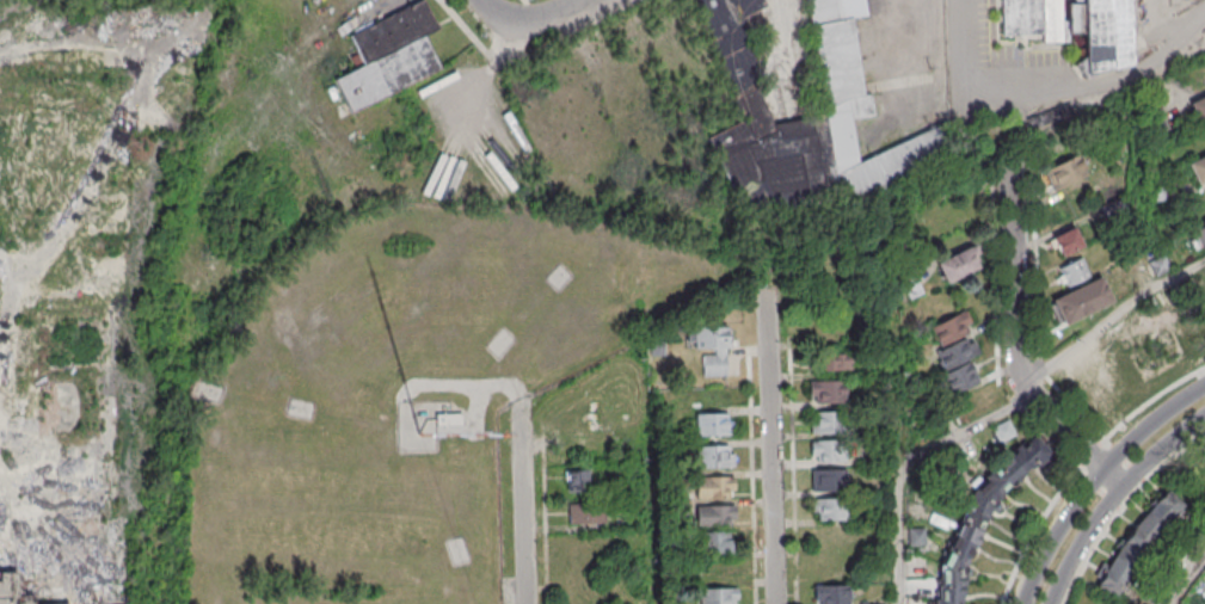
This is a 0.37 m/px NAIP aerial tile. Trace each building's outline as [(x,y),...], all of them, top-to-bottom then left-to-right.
[(827,117),(768,127),(747,13),(763,11),(761,0),(703,0),(725,123),(713,125),(729,213),(841,193),(953,173),(946,136),(857,152),(851,119),(874,115),(870,95),(865,95),(851,18),(866,15),(864,0),(806,0),(827,117)] [(1073,3),(1063,3),(1063,0),(1002,0),(1001,34),(1042,35),(1042,42),(1068,42),(1068,31),(1083,32),(1082,70),(1128,70),(1128,0),(1073,0),(1073,3)] [(348,32),(362,67),(334,78),(347,111),(441,73),(425,34),(437,29),(425,1),(348,32)] [(1188,101),(1199,124),(1204,121),(1204,93),(1188,101)] [(1051,193),(1088,176),(1079,155),(1042,172),(1051,193)] [(1195,184),(1204,181),(1204,155),(1187,161),(1195,184)] [(1201,252),(1204,250),(1204,222),(1189,230),(1201,252)] [(1052,238),(1062,257),(1083,245),(1074,227),(1052,238)] [(945,284),(984,270),(975,245),(936,260),(945,284)] [(1090,275),(1080,256),(1058,268),(1068,286),(1090,275)] [(1052,299),(1064,324),(1113,302),(1101,277),(1052,299)] [(929,326),(939,351),(935,353),(950,394),(979,383),(970,359),(980,355),(972,334),(974,334),(966,313),(929,326)] [(693,349),(703,349),(703,377),(728,377),(728,326),(693,326),(693,349)] [(816,371),(851,371),(851,349),(816,349),(816,371)] [(845,403),(845,381),(809,381),(809,403),(845,403)] [(810,433),(844,433),(844,411),(810,411),(810,433)] [(733,413),(696,413),(696,436),(733,436),(733,413)] [(964,580),(965,577),(969,575),(970,571),(969,567),(992,511),(997,510),(1000,506),(998,501),(1029,469),(1032,470),(1038,464),(1040,466),(1053,452),(1041,440),(1041,438),(1039,436),(1035,436),(1022,448),(1020,445),(985,476),(988,479),(975,491),(940,565),(941,585),(939,585),(940,598),(935,599),(935,603),(964,603),(964,580)] [(811,462),(845,462),(845,440),(811,440),(811,462)] [(733,445),(697,445),(697,468),(733,468),(733,445)] [(567,491),(589,491),(589,467),(567,467),(567,491)] [(811,470),(811,490),(843,490),(843,470),(811,470)] [(734,499),(734,477),(696,477),(696,499),(734,499)] [(1118,597),(1132,572),(1145,551),(1162,530),(1175,517),(1186,505),(1170,491),(1160,501),(1157,499),(1150,505),(1152,507),(1143,518),(1133,530),(1125,541),(1123,538),(1117,547),(1120,549),(1114,559),(1109,566),(1103,563),(1096,577),(1101,580),(1098,586),(1118,597)] [(813,521),(850,521),(850,498),(813,498),(813,521)] [(605,524),(605,503),(569,503),(569,524),(605,524)] [(734,505),(698,505),(698,527),(734,527),(734,505)] [(731,553),(731,532),(698,532),(698,553),(731,553)] [(10,597),(10,603),(0,603),(0,572),(14,572),(14,596),(14,597),(10,597)] [(850,583),(815,583),(815,603),(850,603),(850,583)] [(701,588),(701,603),(737,603),(737,588),(701,588)] [(32,596),(14,596),(14,597),(10,597),(10,603),(32,603),(32,596)] [(121,596),(102,596),(102,601),(97,603),(122,603),(121,596)]
